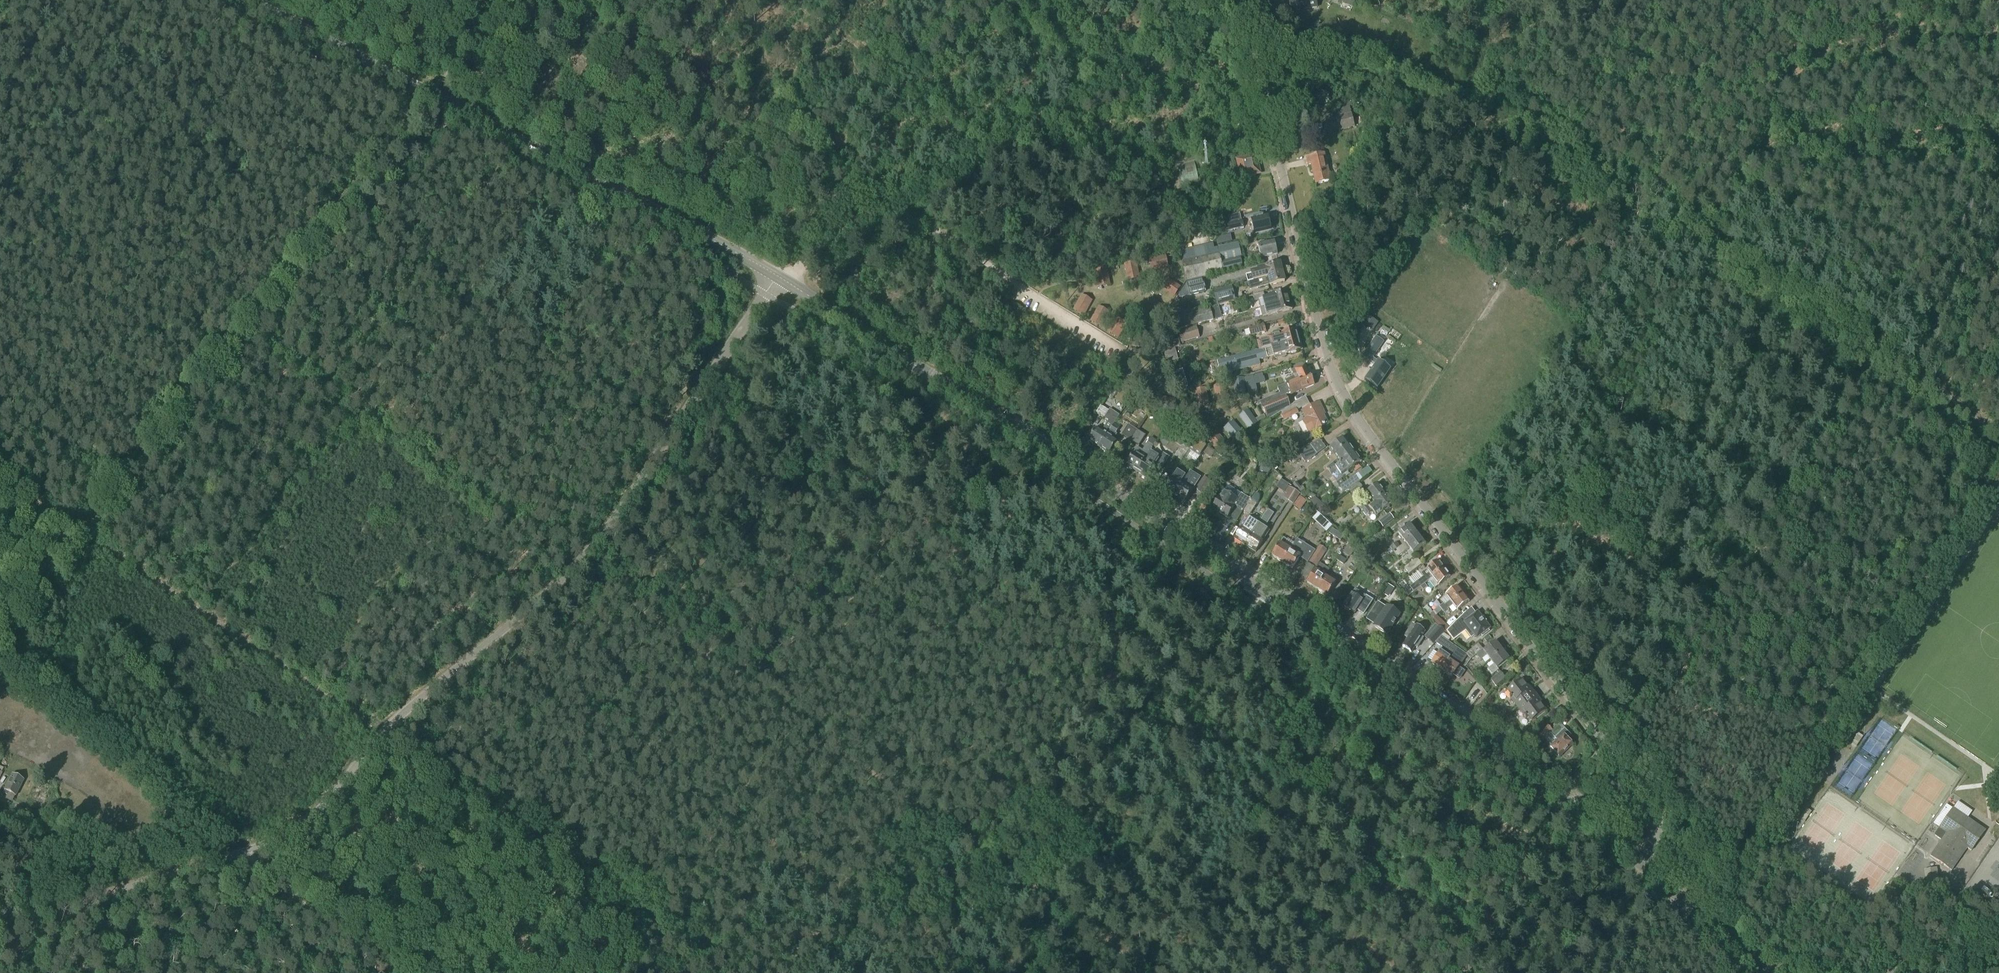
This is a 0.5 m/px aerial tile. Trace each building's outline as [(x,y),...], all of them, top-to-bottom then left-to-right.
[(1316,0),(1289,0),(1291,12),(1317,8),(1316,0)] [(1339,130),(1354,127),(1351,115),(1350,109),(1335,112),(1336,118),(1339,130)] [(1330,181),(1323,154),(1307,159),(1308,165),(1311,165),(1316,184),(1330,181)] [(1242,159),(1237,161),(1241,178),(1246,177),(1259,174),(1257,161),(1255,156),(1254,157),(1253,157),(1250,158),(1242,159)] [(1194,163),(1177,166),(1181,182),(1198,179),(1194,163)] [(1242,221),(1240,214),(1229,217),(1230,223),(1227,224),(1228,231),(1244,227),(1243,220),(1242,221)] [(1255,218),(1250,219),(1254,234),(1262,232),(1271,230),(1271,229),(1272,228),(1271,223),(1270,224),(1268,217),(1258,220),(1258,219),(1257,217),(1255,218)] [(1264,242),(1257,244),(1261,258),(1277,254),(1277,253),(1278,252),(1277,249),(1276,248),(1274,242),(1265,245),(1264,242)] [(1212,244),(1180,252),(1187,281),(1207,276),(1207,274),(1222,271),(1222,270),(1242,266),(1240,258),(1242,257),(1239,244),(1213,249),(1213,248),(1213,247),(1212,244)] [(1152,271),(1169,268),(1166,257),(1149,260),(1152,271)] [(1137,263),(1124,266),(1128,282),(1140,280),(1137,263)] [(1248,282),(1282,273),(1280,264),(1266,268),(1266,269),(1251,273),(1252,276),(1247,277),(1248,282)] [(1110,286),(1107,269),(1094,271),(1098,289),(1110,286)] [(1185,294),(1178,295),(1179,298),(1205,292),(1205,294),(1214,291),(1227,288),(1222,273),(1207,276),(1187,281),(1188,285),(1183,286),(1185,294)] [(1282,273),(1248,282),(1248,283),(1249,283),(1250,287),(1256,286),(1256,288),(1270,284),(1270,286),(1285,282),(1282,273)] [(1160,288),(1174,298),(1181,288),(1167,278),(1160,288)] [(1227,288),(1214,291),(1217,301),(1218,305),(1235,300),(1234,296),(1231,287),(1227,288)] [(1261,309),(1268,307),(1290,301),(1287,292),(1273,296),(1258,300),(1261,309)] [(1082,294),(1074,309),(1085,316),(1093,301),(1082,294)] [(1162,317),(1167,308),(1153,299),(1147,308),(1162,317)] [(1262,317),(1278,313),(1292,310),(1290,301),(1268,307),(1261,309),(1260,309),(1262,317)] [(1099,307),(1091,321),(1101,328),(1110,313),(1099,307)] [(1209,309),(1171,319),(1175,331),(1213,320),(1209,309)] [(1368,317),(1363,324),(1368,327),(1373,320),(1368,317)] [(1108,332),(1118,339),(1127,325),(1117,318),(1108,332)] [(1251,337),(1266,332),(1264,325),(1249,329),(1251,337)] [(1181,343),(1200,338),(1196,327),(1178,332),(1181,343)] [(1268,339),(1258,342),(1260,350),(1270,348),(1274,347),(1276,346),(1299,340),(1296,330),(1281,334),(1281,333),(1281,332),(1280,332),(1279,331),(1274,332),(1273,334),(1273,336),(1267,337),(1268,339)] [(1391,370),(1374,358),(1384,343),(1376,337),(1362,357),(1371,363),(1372,362),(1375,364),(1364,380),(1376,389),(1391,370)] [(1260,350),(1217,361),(1220,373),(1221,373),(1221,376),(1260,365),(1272,362),(1271,359),(1291,353),(1292,354),(1296,353),(1298,351),(1302,350),(1299,340),(1276,346),(1274,347),(1270,348),(1260,350)] [(1167,363),(1178,360),(1174,347),(1163,350),(1167,363)] [(1280,397),(1263,404),(1269,421),(1268,421),(1268,422),(1281,413),(1290,407),(1285,396),(1291,393),(1291,395),(1314,385),(1309,375),(1305,367),(1292,372),(1294,378),(1290,379),(1290,380),(1286,382),(1287,384),(1283,386),(1278,388),(1281,397),(1280,397)] [(1175,372),(1174,372),(1176,377),(1177,383),(1180,390),(1187,388),(1183,375),(1182,370),(1175,372)] [(1249,396),(1258,394),(1256,384),(1265,382),(1263,374),(1245,378),(1249,396)] [(1235,397),(1246,396),(1244,378),(1233,379),(1235,397)] [(1224,384),(1213,386),(1217,404),(1228,401),(1224,384)] [(1210,405),(1206,389),(1195,392),(1199,408),(1210,405)] [(1159,396),(1157,407),(1173,411),(1176,400),(1159,396)] [(1281,413),(1282,416),(1296,409),(1297,410),(1307,405),(1308,407),(1309,407),(1304,398),(1305,397),(1307,396),(1306,396),(1290,407),(1281,413)] [(1308,407),(1301,411),(1306,419),(1301,421),(1308,436),(1311,434),(1312,436),(1323,430),(1320,426),(1323,425),(1323,426),(1324,425),(1325,425),(1324,424),(1327,423),(1323,415),(1325,414),(1324,414),(1323,411),(1324,411),(1319,402),(1309,407),(1308,407)] [(1283,420),(1282,421),(1283,420),(1296,414),(1295,411),(1297,410),(1296,409),(1282,416),(1284,419),(1283,420)] [(1097,428),(1089,441),(1090,442),(1091,444),(1094,446),(1095,445),(1099,448),(1107,435),(1110,432),(1114,425),(1120,416),(1110,410),(1104,419),(1108,421),(1104,428),(1102,432),(1097,428)] [(1249,410),(1239,416),(1249,431),(1258,425),(1259,425),(1258,423),(1256,420),(1250,411),(1249,410)] [(1198,413),(1186,422),(1190,426),(1194,433),(1197,431),(1207,424),(1203,420),(1198,413)] [(1264,416),(1256,420),(1258,423),(1259,425),(1267,421),(1264,416)] [(1235,443),(1245,435),(1233,421),(1224,429),(1235,443)] [(1107,435),(1099,448),(1103,450),(1103,452),(1106,454),(1108,453),(1110,455),(1113,449),(1118,442),(1114,440),(1117,435),(1115,434),(1119,428),(1114,425),(1110,432),(1107,435)] [(1130,441),(1137,431),(1128,425),(1122,436),(1130,441)] [(1137,431),(1130,441),(1139,446),(1145,436),(1137,431)] [(1184,431),(1180,437),(1185,441),(1189,436),(1190,435),(1184,431)] [(1212,441),(1210,442),(1211,443),(1218,451),(1220,454),(1228,448),(1229,447),(1219,435),(1212,441)] [(1189,436),(1183,444),(1190,449),(1201,456),(1207,448),(1189,436)] [(1128,464),(1127,466),(1137,473),(1151,451),(1156,443),(1157,442),(1153,439),(1152,438),(1150,440),(1144,449),(1142,453),(1137,450),(1135,454),(1135,453),(1128,464)] [(1338,460),(1326,469),(1329,473),(1332,470),(1354,454),(1343,439),(1330,449),(1338,460)] [(1305,463),(1317,455),(1310,444),(1298,453),(1305,463)] [(1151,451),(1137,473),(1142,475),(1142,477),(1145,479),(1146,478),(1148,479),(1155,467),(1161,471),(1170,459),(1163,454),(1161,457),(1151,451)] [(1332,470),(1329,473),(1331,476),(1336,482),(1337,483),(1344,478),(1343,477),(1343,476),(1345,475),(1347,473),(1353,469),(1358,465),(1361,463),(1354,454),(1332,470)] [(1172,478),(1164,490),(1166,491),(1166,492),(1169,494),(1170,494),(1175,497),(1183,484),(1182,484),(1186,478),(1176,471),(1176,472),(1172,478)] [(1344,493),(1359,482),(1355,476),(1340,488),(1344,493)] [(1194,493),(1201,498),(1212,483),(1204,477),(1195,489),(1196,490),(1194,493)] [(1293,485),(1300,493),(1305,490),(1302,486),(1300,487),(1297,482),(1293,485)] [(1359,483),(1349,490),(1349,491),(1353,496),(1355,494),(1363,488),(1359,483)] [(1183,484),(1175,497),(1185,503),(1193,491),(1183,484)] [(1374,502),(1385,494),(1378,484),(1366,493),(1374,502)] [(1284,499),(1293,505),(1300,494),(1288,486),(1284,493),(1287,494),(1284,499)] [(1227,518),(1238,501),(1224,491),(1213,509),(1227,518)] [(1382,512),(1393,504),(1385,494),(1374,502),(1374,503),(1369,506),(1362,511),(1366,516),(1372,512),(1376,517),(1382,512)] [(1244,496),(1236,507),(1243,511),(1250,500),(1244,496)] [(1306,502),(1299,497),(1293,506),(1300,511),(1306,502)] [(1313,499),(1309,503),(1319,512),(1323,508),(1313,499)] [(1250,516),(1257,504),(1251,500),(1244,512),(1250,516)] [(1362,511),(1369,506),(1365,502),(1359,507),(1362,511)] [(1200,506),(1197,511),(1199,512),(1203,515),(1206,510),(1207,509),(1205,508),(1201,505),(1200,506)] [(1319,514),(1313,520),(1317,524),(1323,518),(1319,514)] [(1389,515),(1379,522),(1383,527),(1393,520),(1389,515)] [(1252,536),(1245,546),(1256,553),(1263,541),(1262,540),(1268,531),(1264,528),(1270,519),(1264,516),(1258,525),(1252,536)] [(1242,528),(1235,540),(1245,546),(1252,536),(1258,525),(1253,522),(1249,519),(1244,528),(1242,528)] [(1409,525),(1398,534),(1405,543),(1406,544),(1417,535),(1409,525)] [(1400,547),(1394,552),(1398,558),(1410,549),(1413,553),(1425,545),(1417,535),(1406,544),(1405,543),(1400,547)] [(1280,543),(1272,556),(1282,563),(1290,550),(1294,545),(1294,543),(1293,542),(1292,542),(1288,539),(1287,541),(1283,538),(1280,543),(1280,544),(1280,543)] [(1356,548),(1350,542),(1342,553),(1343,553),(1341,556),(1339,555),(1336,560),(1344,565),(1349,557),(1350,558),(1356,548)] [(1290,550),(1282,563),(1292,570),(1300,558),(1300,557),(1305,560),(1311,550),(1305,546),(1303,548),(1295,543),(1294,545),(1290,550)] [(1390,547),(1389,548),(1393,553),(1394,552),(1400,547),(1397,543),(1390,547)] [(1320,546),(1309,562),(1316,567),(1327,551),(1320,546)] [(1417,559),(1404,568),(1409,574),(1422,565),(1417,559)] [(1421,569),(1410,579),(1415,585),(1410,589),(1414,593),(1417,590),(1421,587),(1425,584),(1429,581),(1444,569),(1438,561),(1424,573),(1421,569)] [(1429,581),(1434,589),(1438,586),(1450,577),(1444,569),(1429,581)] [(1317,590),(1325,577),(1315,570),(1307,583),(1317,590)] [(1325,577),(1317,590),(1328,597),(1336,583),(1335,583),(1338,580),(1332,576),(1330,580),(1325,577)] [(1421,587),(1417,590),(1419,593),(1423,590),(1423,591),(1427,588),(1425,584),(1421,587)] [(1444,603),(1428,616),(1432,620),(1436,616),(1443,611),(1442,610),(1463,594),(1457,586),(1446,595),(1447,597),(1442,601),(1444,603)] [(1349,599),(1344,607),(1350,612),(1354,614),(1356,610),(1364,615),(1373,601),(1366,596),(1360,593),(1359,594),(1357,598),(1355,596),(1352,594),(1349,599)] [(1463,594),(1442,610),(1443,611),(1445,614),(1449,610),(1448,609),(1453,605),(1458,611),(1469,602),(1463,594)] [(1386,608),(1380,605),(1378,603),(1371,613),(1379,618),(1374,627),(1387,635),(1399,615),(1387,607),(1386,608)] [(1456,624),(1446,634),(1454,643),(1466,633),(1471,640),(1475,637),(1477,640),(1481,637),(1483,639),(1490,633),(1488,632),(1490,630),(1478,614),(1470,620),(1466,614),(1456,624)] [(1436,616),(1432,620),(1437,625),(1442,622),(1436,616)] [(1418,648),(1423,639),(1421,638),(1424,633),(1412,625),(1404,637),(1408,639),(1403,647),(1411,653),(1415,647),(1418,648)] [(1435,625),(1424,637),(1433,646),(1439,639),(1441,637),(1445,632),(1441,629),(1435,625)] [(1433,646),(1432,647),(1438,650),(1441,647),(1446,641),(1441,637),(1439,639),(1433,646)] [(1443,648),(1432,664),(1441,671),(1457,648),(1446,641),(1441,647),(1443,648)] [(1466,654),(1466,655),(1471,660),(1477,655),(1481,661),(1487,656),(1491,660),(1502,651),(1496,642),(1484,651),(1483,650),(1480,652),(1476,646),(1466,654)] [(1457,648),(1441,671),(1452,678),(1459,667),(1461,664),(1466,655),(1466,654),(1457,648)] [(1494,665),(1488,669),(1493,675),(1499,670),(1498,668),(1509,659),(1502,651),(1491,660),(1494,665)] [(1466,667),(1471,660),(1466,655),(1461,664),(1466,667)] [(1501,673),(1491,680),(1495,686),(1505,678),(1501,673)] [(1517,709),(1520,707),(1534,695),(1522,680),(1508,691),(1513,698),(1511,700),(1517,709)] [(1531,722),(1546,711),(1534,695),(1520,707),(1517,709),(1525,719),(1527,717),(1531,722)] [(1547,726),(1538,734),(1543,740),(1544,739),(1551,747),(1550,748),(1554,752),(1553,754),(1556,757),(1558,757),(1559,757),(1572,745),(1567,739),(1571,736),(1559,723),(1552,730),(1547,726)] [(15,796),(23,781),(12,775),(4,791),(15,796)] [(1984,830),(1982,829),(1958,813),(1959,811),(1954,807),(1953,809),(1952,809),(1934,836),(1940,840),(1930,856),(1951,871),(1966,848),(1970,851),(1984,830)]
